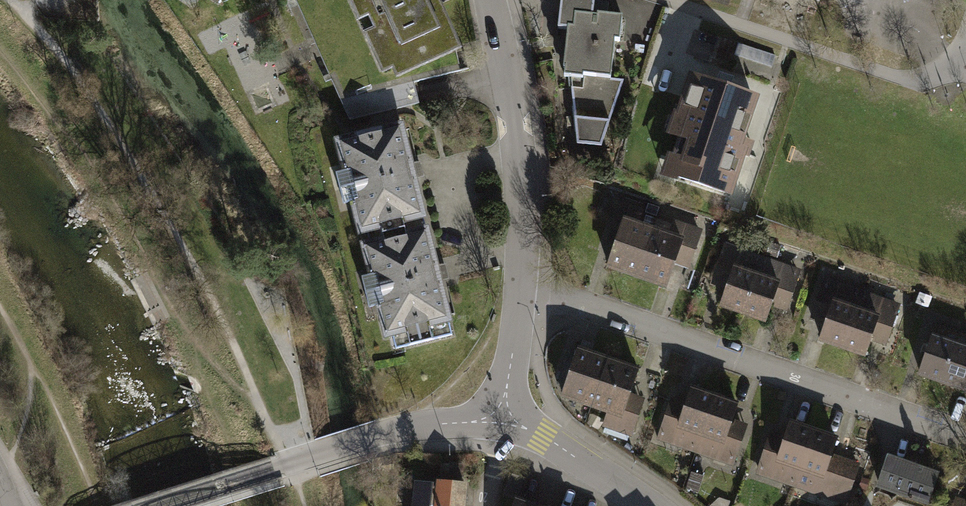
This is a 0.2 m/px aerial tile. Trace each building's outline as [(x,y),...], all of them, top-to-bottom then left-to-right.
[(438,0),(350,0),(389,86),(462,54),(438,0)] [(566,26),(561,72),(569,73),(613,78),(617,40),(621,40),(624,15),(592,12),(594,0),(560,0),(557,25),(566,26)] [(569,73),(576,142),(601,143),(623,79),(613,78),(569,73)] [(740,139),(753,99),(695,80),(677,137),(683,139),(671,176),(729,195),(747,141),(740,139)] [(403,126),(333,142),(357,243),(427,227),(403,126)] [(611,265),(638,273),(654,224),(635,218),(641,201),(623,195),(615,220),(624,224),(611,265)] [(664,282),(677,241),(695,247),(702,227),(677,219),(673,230),(654,224),(638,273),(664,282)] [(427,227),(357,243),(381,345),(451,328),(427,227)] [(727,303),(744,308),(760,259),(725,247),(717,275),(734,280),(727,303)] [(771,292),(787,297),(796,270),(760,259),(744,308),(764,314),(771,292)] [(825,336),(842,342),(858,292),(823,281),(814,309),(832,314),(825,336)] [(869,326),(885,331),(894,304),(858,292),(842,342),(862,348),(869,326)] [(951,386),(965,340),(965,336),(943,329),(927,378),(951,386)] [(965,391),(965,340),(951,386),(965,391)] [(564,394),(595,405),(610,359),(579,349),(576,358),(571,357),(561,388),(566,390),(564,394)] [(605,422),(631,430),(642,397),(631,393),(639,369),(610,359),(595,405),(610,409),(605,422)] [(661,433),(695,445),(712,397),(692,390),(684,414),(669,408),(661,433)] [(695,445),(734,458),(742,434),(729,429),(737,405),(712,397),(695,445)] [(760,469),(795,481),(812,432),(791,425),(783,448),(769,443),(760,469)] [(795,481),(846,499),(856,471),(828,462),(835,440),(812,432),(795,481)] [(931,503),(941,472),(889,455),(879,485),(931,503)] [(465,485),(440,483),(440,488),(434,487),(434,484),(415,482),(412,505),(463,505),(465,485)] [(515,496),(511,505),(545,505),(515,496)]
